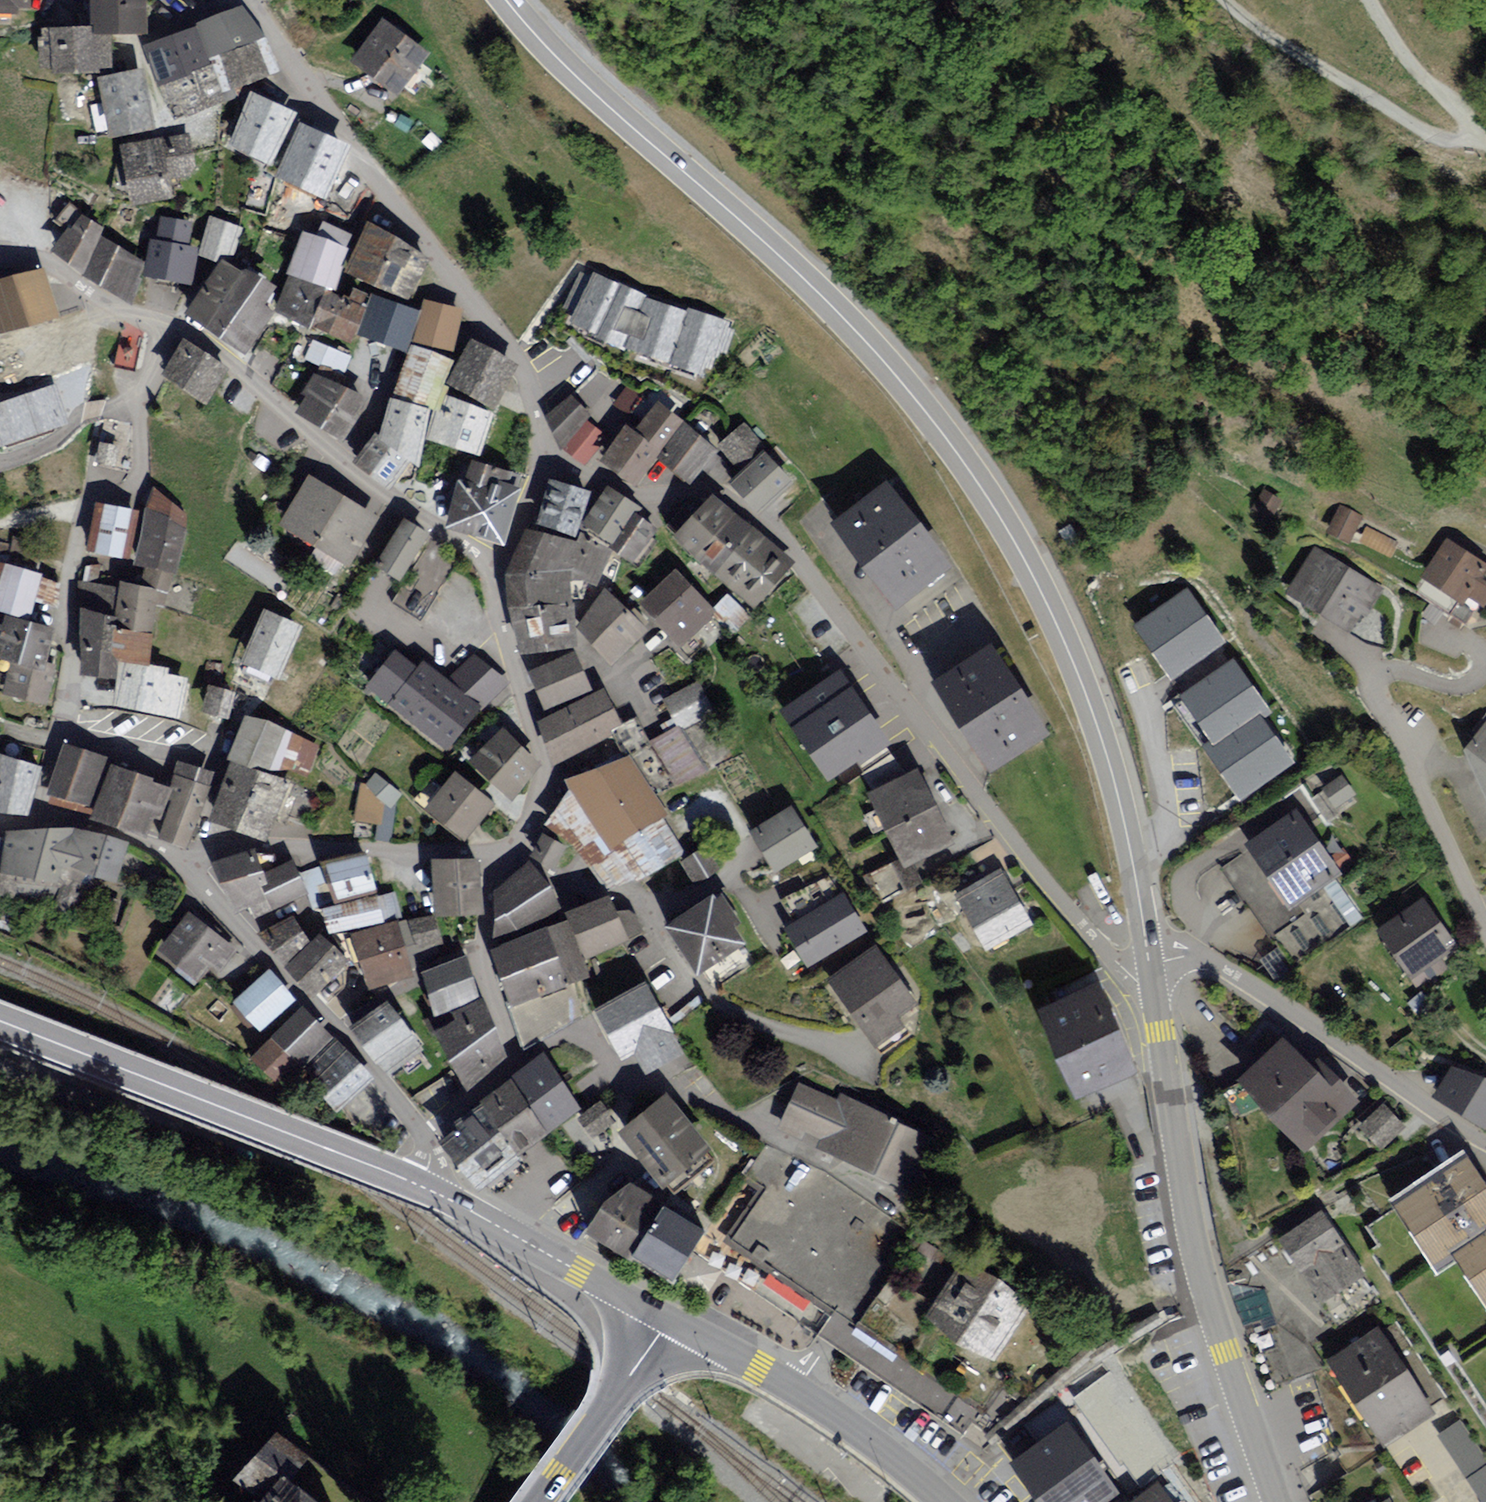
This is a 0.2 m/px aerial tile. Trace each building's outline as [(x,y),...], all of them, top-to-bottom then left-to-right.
[(25,15),(25,10),(37,11),(37,0),(0,0),(0,15),(25,15)] [(101,26),(102,35),(119,35),(154,33),(153,0),(100,0),(101,26)] [(243,8),(147,47),(177,120),(273,81),(243,8)] [(387,23),(357,70),(407,101),(436,53),(387,23)] [(101,26),(45,29),(48,76),(110,74),(110,69),(121,69),(119,35),(102,35),(101,26)] [(150,67),(104,79),(119,137),(165,126),(150,67)] [(279,168),(302,115),(255,94),(232,148),(279,168)] [(349,145),(300,124),(277,178),(326,198),(349,145)] [(193,134),(122,145),(137,207),(184,200),(180,179),(201,175),(193,134)] [(94,279),(107,239),(111,226),(87,214),(77,228),(73,226),(57,251),(94,279)] [(199,222),(159,216),(155,239),(150,238),(147,261),(145,282),(196,291),(201,247),(196,246),(199,222)] [(242,227),(210,220),(202,258),(234,265),(242,227)] [(307,232),(292,274),(342,290),(354,251),(350,249),(355,237),(327,223),(322,235),(307,232)] [(436,256),(372,226),(352,274),(415,302),(436,256)] [(147,261),(107,239),(94,279),(137,305),(145,282),(147,261)] [(226,258),(192,314),(254,356),(282,313),(278,311),(287,288),(269,276),(226,258)] [(583,262),(561,316),(705,372),(736,320),(583,262)] [(0,282),(0,323),(5,338),(62,318),(43,267),(0,282)] [(332,290),(292,276),(287,288),(278,311),(282,313),(318,327),(325,308),(330,294),(332,290)] [(423,312),(377,297),(372,310),(330,294),(325,308),(369,326),(364,337),(410,354),(423,312)] [(427,303),(419,343),(461,352),(469,312),(427,303)] [(364,337),(369,326),(325,308),(318,327),(360,345),(364,337)] [(143,333),(124,323),(115,365),(136,370),(143,333)] [(187,340),(166,377),(214,404),(235,367),(187,340)] [(475,342),(453,384),(501,410),(523,367),(475,342)] [(351,357),(313,343),(305,363),(343,378),(351,357)] [(458,363),(416,347),(397,394),(439,411),(458,363)] [(374,397),(317,374),(305,395),(310,398),(301,412),(347,441),(367,416),(374,397)] [(1,440),(68,423),(57,382),(0,396),(0,438),(1,440)] [(541,411),(567,452),(589,423),(593,418),(566,391),(541,411)] [(501,414),(453,397),(439,441),(487,458),(501,414)] [(395,401),(387,436),(421,460),(430,461),(438,413),(395,401)] [(662,403),(642,430),(665,450),(687,425),(662,403)] [(106,417),(97,458),(131,469),(130,425),(106,417)] [(589,423),(567,452),(585,468),(608,438),(589,423)] [(629,427),(604,463),(638,487),(663,451),(629,427)] [(747,428),(721,448),(740,472),(765,452),(747,428)] [(690,430),(663,461),(694,489),(722,458),(690,430)] [(383,432),(360,461),(396,490),(419,461),(387,436),(383,432)] [(772,456),(737,486),(763,515),(798,485),(772,456)] [(465,479),(452,525),(506,546),(530,479),(477,461),(471,480),(465,479)] [(383,518),(312,476),(286,524),(323,546),(315,559),(343,575),(351,564),(356,566),(383,518)] [(595,493),(552,481),(539,525),(582,538),(595,493)] [(894,481),(838,526),(906,610),(961,566),(894,481)] [(192,520),(157,491),(151,509),(139,567),(148,570),(145,581),(174,590),(192,520)] [(1238,513),(1255,526),(1273,504),(1256,491),(1238,513)] [(613,492),(590,526),(625,551),(649,517),(613,492)] [(715,498),(678,538),(758,611),(795,570),(715,498)] [(142,511),(98,504),(90,556),(133,563),(142,511)] [(1329,509),(1311,535),(1331,549),(1349,523),(1329,509)] [(649,517),(625,551),(620,558),(639,571),(664,535),(649,517)] [(406,577),(436,533),(414,518),(384,561),(406,577)] [(508,605),(521,657),(580,647),(577,601),(576,580),(598,591),(613,553),(586,541),(582,545),(530,531),(510,574),(508,605)] [(1405,585),(1445,613),(1455,599),(1471,610),(1485,588),(1485,568),(1439,536),(1405,585)] [(10,565),(36,572),(44,545),(16,539),(15,548),(0,547),(0,603),(10,565)] [(1373,593),(1310,550),(1272,604),(1336,647),(1346,633),(1373,593)] [(427,552),(393,605),(424,625),(458,571),(427,552)] [(0,603),(0,612),(36,621),(48,575),(36,572),(10,565),(0,603)] [(163,583),(126,572),(123,580),(79,575),(76,647),(87,661),(125,671),(129,654),(159,659),(161,625),(163,583)] [(687,576),(646,610),(680,651),(721,616),(687,576)] [(1229,579),(1116,620),(1178,788),(1291,747),(1229,579)] [(606,591),(581,629),(614,666),(650,632),(606,591)] [(302,622),(264,604),(240,658),(277,676),(302,622)] [(17,664),(31,666),(40,625),(11,619),(8,627),(0,625),(0,658),(17,664)] [(17,664),(11,696),(54,707),(61,676),(53,673),(60,644),(63,630),(40,625),(31,666),(17,664)] [(998,645),(936,683),(993,773),(1055,734),(998,645)] [(509,687),(475,657),(455,679),(427,658),(423,662),(402,647),(369,690),(453,760),(509,687)] [(580,653),(533,672),(549,712),(596,693),(580,653)] [(125,671),(119,708),(185,720),(193,675),(159,659),(129,654),(125,671)] [(893,739),(838,663),(780,705),(827,777),(893,739)] [(241,692),(213,684),(205,712),(233,721),(241,692)] [(698,684),(664,702),(679,730),(713,713),(698,684)] [(608,691),(543,724),(556,769),(628,737),(608,691)] [(321,748),(249,715),(233,760),(300,783),(304,775),(312,778),(321,748)] [(0,716),(0,760),(8,717),(0,716)] [(679,729),(650,744),(675,792),(704,777),(679,729)] [(1472,748),(1485,783),(1485,729),(1472,748)] [(506,733),(474,768),(507,797),(538,762),(506,733)] [(115,758),(67,744),(52,796),(100,810),(115,758)] [(574,793),(549,827),(579,852),(605,891),(687,855),(666,821),(670,818),(631,758),(568,783),(574,793)] [(0,773),(0,813),(35,818),(43,768),(2,761),(0,773)] [(191,849),(217,775),(185,765),(178,790),(166,822),(160,838),(191,849)] [(236,765),(213,822),(274,846),(297,789),(236,765)] [(1331,766),(1297,791),(1324,828),(1358,804),(1331,766)] [(118,768),(98,818),(154,839),(160,821),(166,822),(178,790),(118,768)] [(928,770),(874,795),(909,870),(962,845),(928,770)] [(460,773),(431,808),(472,842),(502,807),(460,773)] [(405,796),(378,774),(366,789),(383,803),(394,812),(405,796)] [(383,803),(366,789),(360,821),(383,824),(383,803)] [(793,807),(750,834),(777,876),(820,849),(793,807)] [(390,846),(394,812),(385,810),(383,824),(380,846),(390,846)] [(1296,821),(1220,872),(1272,953),(1257,964),(1276,988),(1362,926),(1296,821)] [(122,892),(134,846),(115,837),(81,830),(56,830),(9,834),(8,840),(2,883),(66,888),(88,889),(122,892)] [(547,836),(534,857),(559,872),(572,852),(547,836)] [(8,840),(0,840),(0,883),(2,883),(8,840)] [(685,865),(697,888),(723,874),(711,851),(685,865)] [(215,867),(239,915),(252,911),(258,923),(313,896),(298,863),(272,872),(262,853),(215,867)] [(370,854),(328,867),(340,907),(383,894),(370,854)] [(914,884),(899,859),(868,874),(884,901),(914,884)] [(485,863),(439,865),(442,920),(488,918),(485,863)] [(534,866),(498,895),(501,923),(499,946),(524,936),(565,913),(534,866)] [(1003,869),(953,895),(984,953),(1033,927),(1003,869)] [(869,932),(843,889),(784,922),(810,966),(869,932)] [(726,895),(675,929),(705,974),(756,941),(726,895)] [(383,900),(327,912),(332,936),(388,925),(383,900)] [(1432,903),(1380,938),(1410,981),(1461,946),(1432,903)] [(616,904),(574,920),(589,960),(632,944),(616,904)] [(195,913),(163,952),(202,984),(234,946),(195,913)] [(295,917),(261,935),(287,966),(312,942),(295,917)] [(435,918),(410,925),(418,953),(444,945),(435,918)] [(402,924),(352,939),(369,995),(418,981),(402,924)] [(571,925),(494,956),(511,1009),(568,990),(595,982),(571,925)] [(326,935),(290,968),(319,1000),(355,967),(326,935)] [(920,1007),(876,949),(830,982),(879,1048),(911,1031),(904,1019),(920,1007)] [(425,975),(439,1021),(456,1016),(486,1003),(474,959),(425,975)] [(300,1004),(273,973),(237,1005),(264,1035),(300,1004)] [(1102,975),(1040,1000),(1076,1089),(1138,1064),(1102,975)] [(649,989),(604,1013),(639,1077),(684,1053),(649,989)] [(568,990),(511,1009),(523,1052),(581,1022),(568,990)] [(393,1000),(354,1028),(383,1067),(422,1039),(393,1000)] [(460,1023),(437,1036),(473,1096),(510,1062),(501,1028),(486,1003),(456,1016),(460,1023)] [(335,1040),(307,1010),(256,1060),(284,1089),(335,1040)] [(1292,1040),(1243,1087),(1310,1162),(1366,1103),(1327,1060),(1319,1065),(1292,1040)] [(376,1082),(338,1043),(308,1072),(346,1111),(376,1082)] [(543,1059),(484,1103),(447,1145),(479,1181),(499,1166),(518,1151),(573,1108),(543,1059)] [(1439,1101),(1485,1127),(1485,1080),(1459,1065),(1439,1101)] [(840,1102),(801,1085),(781,1131),(916,1195),(940,1138),(843,1095),(840,1102)] [(614,1118),(601,1097),(576,1115),(594,1137),(614,1118)] [(670,1097),(625,1134),(674,1193),(719,1157),(670,1097)] [(1363,1129),(1385,1153),(1411,1130),(1389,1106),(1363,1129)] [(827,1171),(767,1148),(704,1238),(724,1253),(838,1332),(973,1425),(1001,1381),(1007,1385),(1029,1399),(1091,1345),(1030,1303),(1028,1306),(960,1262),(918,1236),(827,1171)] [(1398,1209),(1448,1277),(1463,1268),(1485,1306),(1485,1174),(1474,1158),(1398,1209)] [(697,1245),(704,1231),(628,1183),(588,1229),(675,1281),(697,1245)] [(1330,1214),(1287,1241),(1326,1305),(1370,1278),(1330,1214)] [(1266,1355),(1276,1390),(1311,1378),(1350,1352),(1280,1243),(1244,1263),(1251,1284),(1248,1289),(1230,1295),(1245,1333),(1268,1325),(1277,1350),(1266,1355)] [(1350,1352),(1311,1378),(1344,1459),(1350,1474),(1389,1446),(1451,1406),(1395,1322),(1350,1352)] [(1107,1378),(1075,1403),(1138,1485),(1171,1460),(1107,1378)] [(1048,1501),(1093,1501),(1119,1483),(1059,1402),(1031,1423),(1047,1443),(1019,1464),(1048,1501)] [(1441,1430),(1484,1501),(1485,1501),(1485,1450),(1465,1416),(1441,1430)] [(271,1501),(332,1501),(303,1482),(320,1462),(284,1435),(253,1474),(278,1493),(271,1501)] [(1141,1501),(1176,1501),(1165,1485),(1141,1501)]
